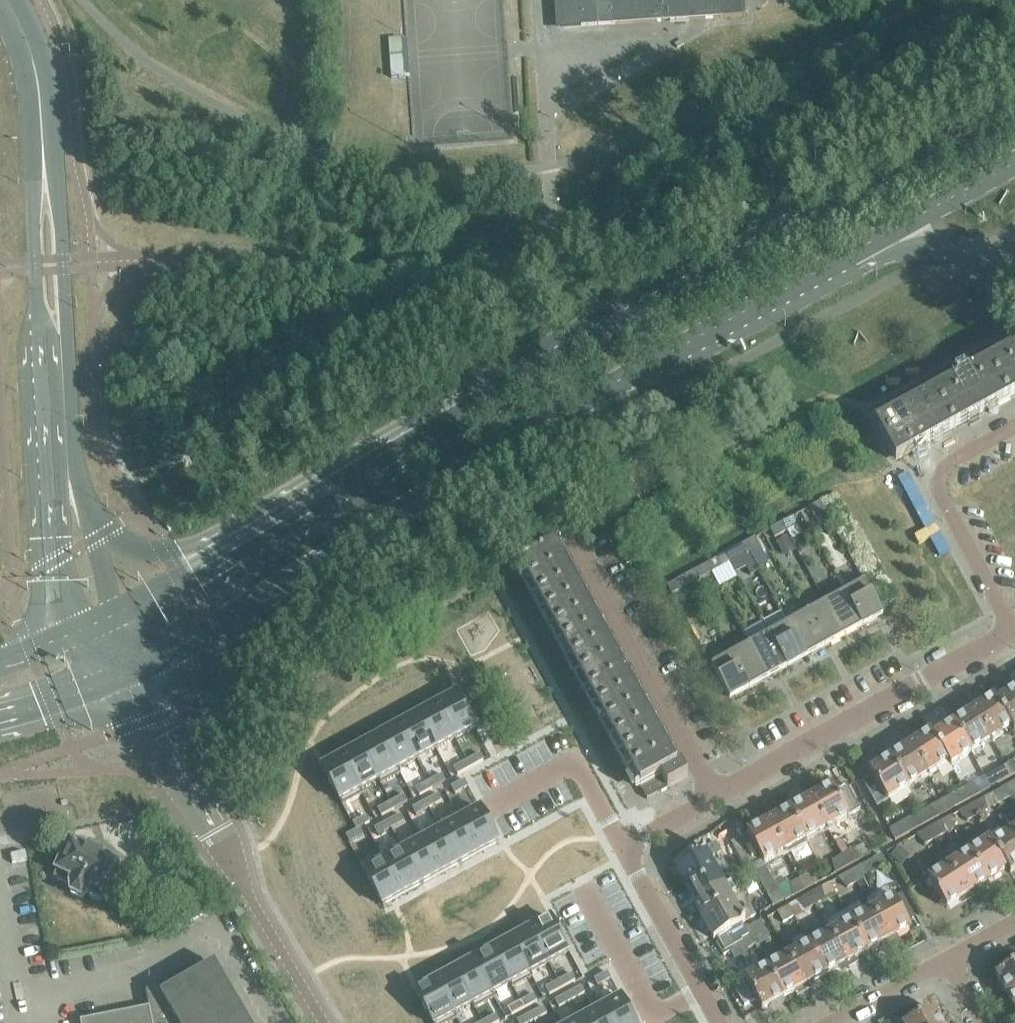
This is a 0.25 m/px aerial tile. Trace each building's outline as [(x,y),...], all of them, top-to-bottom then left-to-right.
[(670,20),(745,16),(744,0),(560,0),(562,27),(670,20)] [(409,73),(408,36),(390,37),(391,74),(409,73)] [(988,363),(1008,400),(1014,396),(1014,348),(988,363)] [(988,363),(934,393),(953,429),(1008,400),(988,363)] [(900,459),(953,429),(934,393),(880,422),(900,459)] [(813,517),(825,510),(820,502),(808,508),(813,517)] [(793,516),(781,523),(786,531),(797,525),(793,516)] [(774,538),(786,531),(781,523),(769,529),(774,538)] [(776,543),(784,557),(796,550),(788,536),(776,543)] [(755,537),(743,543),(748,552),(760,546),(755,537)] [(729,563),(748,552),(743,543),(724,554),(729,563)] [(641,788),(647,799),(687,777),(679,763),(676,765),(555,547),(518,568),(624,758),(640,788),(641,788)] [(722,567),(717,558),(705,564),(710,573),(722,567)] [(698,579),(710,573),(705,564),(694,570),(698,579)] [(678,579),(666,585),(671,594),(683,588),(678,579)] [(864,581),(845,592),(863,626),(883,615),(864,581)] [(845,592),(826,602),(845,637),(863,626),(845,592)] [(826,602),(807,613),(826,647),(845,637),(826,602)] [(764,623),(769,633),(788,668),(807,657),(788,623),(782,613),(764,623)] [(807,613),(788,623),(807,657),(826,647),(807,613)] [(769,678),(788,668),(769,633),(750,644),(769,678)] [(750,644),(731,654),(750,688),(769,678),(750,644)] [(730,699),(750,688),(731,654),(711,665),(730,699)] [(996,701),(1013,726),(1014,729),(1014,689),(996,701)] [(455,693),(436,704),(455,739),(475,728),(455,693)] [(994,696),(973,710),(992,740),(1013,726),(996,701),(994,696)] [(455,739),(436,704),(417,715),(436,750),(455,739)] [(973,710),(952,723),(973,754),(992,740),(973,710)] [(417,760),(436,750),(417,715),(398,725),(417,760)] [(952,723),(933,735),(951,763),(954,767),(973,754),(952,723)] [(398,725),(379,735),(398,770),(417,760),(398,725)] [(931,731),(909,745),(930,776),(951,763),(933,735),(931,731)] [(379,781),(398,770),(379,735),(360,746),(379,781)] [(909,745),(890,757),(909,788),(930,776),(909,745)] [(379,781),(360,746),(341,756),(360,791),(379,781)] [(479,753),(466,761),(470,768),(483,760),(479,753)] [(360,791),(341,756),(321,767),(340,802),(360,791)] [(890,757),(869,770),(888,801),(909,788),(890,757)] [(466,761),(453,768),(457,775),(461,773),(470,768),(466,761)] [(1003,768),(1009,779),(1014,775),(1014,762),(1003,768)] [(994,786),(1009,779),(1003,768),(992,774),(994,786)] [(441,774),(428,781),(432,788),(445,781),(441,774)] [(464,780),(451,787),(455,794),(468,787),(464,780)] [(428,781),(415,788),(419,795),(432,788),(428,781)] [(998,791),(1006,800),(1014,795),(1014,790),(1011,783),(998,791)] [(972,785),(963,790),(968,801),(981,794),(972,785)] [(832,787),(811,799),(827,829),(849,818),(832,787)] [(956,808),(968,801),(963,790),(952,795),(956,808)] [(438,794),(425,801),(429,808),(442,801),(438,794)] [(403,795),(390,802),(394,809),(407,802),(403,795)] [(811,799),(789,811),(806,841),(827,829),(811,799)] [(983,799),(970,806),(976,816),(986,811),(983,799)] [(425,801),(412,808),(416,815),(429,808),(425,801)] [(390,802),(377,809),(381,816),(394,809),(390,802)] [(976,816),(970,806),(958,812),(966,821),(976,816)] [(479,808),(459,819),(478,854),(498,843),(479,808)] [(929,808),(920,813),(925,824),(938,817),(929,808)] [(789,811),(768,822),(784,852),(806,841),(789,811)] [(913,831),(925,824),(920,813),(910,818),(913,831)] [(400,814),(387,821),(391,829),(404,821),(400,814)] [(366,815),(352,823),(356,830),(359,828),(365,825),(370,822),(366,815)] [(459,864),(478,854),(459,819),(440,829),(459,864)] [(387,821),(374,829),(378,836),(391,829),(387,821)] [(768,822),(761,826),(747,834),(747,835),(763,864),(764,864),(784,852),(768,822)] [(941,822),(928,829),(934,839),(944,834),(941,822)] [(355,830),(345,835),(349,843),(363,835),(359,828),(356,830),(355,830)] [(459,864),(440,829),(421,840),(440,875),(459,864)] [(928,829),(916,836),(924,844),(934,839),(928,829)] [(990,844),(1006,869),(1009,873),(1014,869),(1014,837),(1011,831),(990,844)] [(764,865),(764,864),(763,864),(747,835),(732,843),(748,873),(753,870),(753,871),(764,865)] [(421,840),(402,850),(422,885),(440,875),(421,840)] [(968,853),(986,882),(1006,869),(990,844),(987,840),(968,853)] [(103,852),(94,848),(92,847),(87,850),(69,843),(53,878),(71,886),(71,894),(81,898),(87,894),(104,902),(114,880),(127,886),(133,873),(121,867),(121,866),(103,858),(103,852)] [(716,843),(710,847),(704,850),(704,849),(673,866),(713,938),(755,915),(750,905),(739,911),(710,858),(720,853),(716,843)] [(900,865),(908,856),(896,847),(889,856),(900,865)] [(403,895),(422,885),(402,850),(384,860),(403,895)] [(842,856),(847,867),(860,860),(852,851),(842,856)] [(968,853),(948,865),(966,895),(986,882),(968,853)] [(835,873),(847,867),(842,856),(832,861),(835,873)] [(383,906),(403,895),(384,860),(364,871),(383,906)] [(850,871),(856,882),(866,876),(863,864),(850,871)] [(966,895),(948,865),(927,879),(946,908),(966,895)] [(850,871),(838,878),(846,887),(856,882),(850,871)] [(800,879),(805,890),(818,883),(809,874),(800,879)] [(793,896),(805,890),(800,879),(790,884),(793,896)] [(830,883),(808,894),(814,905),(835,893),(830,883)] [(772,906),(783,901),(777,890),(766,896),(772,906)] [(893,898),(906,921),(915,916),(902,893),(893,898)] [(787,906),(793,916),(814,905),(808,894),(787,906)] [(888,940),(895,935),(909,928),(906,921),(893,898),(871,909),(888,940)] [(793,916),(787,906),(776,912),(782,922),(793,916)] [(867,951),(888,940),(871,909),(851,921),(867,951)] [(529,928),(548,963),(568,952),(549,917),(529,928)] [(760,921),(752,925),(758,935),(765,931),(760,921)] [(829,933),(845,963),(867,951),(851,921),(829,933)] [(758,935),(752,925),(745,929),(750,939),(758,935)] [(529,928),(510,938),(530,973),(548,963),(529,928)] [(738,932),(717,944),(723,955),(744,943),(738,932)] [(824,974),(845,963),(829,933),(808,944),(824,974)] [(511,984),(530,973),(510,938),(491,949),(511,984)] [(787,956),(803,986),(824,974),(808,944),(787,956)] [(511,984),(491,949),(473,959),(492,994),(511,984)] [(783,997),(803,986),(787,956),(766,967),(783,997)] [(454,969),(473,1004),(492,994),(473,959),(454,969)] [(230,990),(214,963),(203,969),(200,967),(192,964),(145,992),(148,1007),(151,1022),(249,1022),(230,990)] [(996,976),(1007,996),(1014,992),(1014,964),(996,975),(996,976)] [(745,979),(761,1009),(783,997),(766,967),(745,979)] [(473,1004),(454,969),(435,980),(454,1015),(473,1004)] [(607,972),(594,979),(597,986),(611,979),(607,972)] [(571,973),(558,980),(562,987),(575,980),(571,973)] [(435,980),(415,990),(432,1022),(438,1022),(454,1015),(435,980)] [(558,980),(545,988),(549,995),(562,987),(558,980)] [(745,981),(734,987),(744,1005),(755,999),(745,981)] [(581,986),(568,993),(572,1000),(585,993),(581,986)] [(568,993),(555,1000),(559,1007),(572,1000),(568,993)] [(533,994),(520,1001),(524,1008),(537,1001),(533,994)] [(609,1022),(634,1022),(620,996),(600,1007),(609,1022)] [(520,1001),(507,1008),(511,1015),(524,1008),(520,1001)] [(543,1006),(530,1014),(534,1021),(547,1013),(543,1006)] [(114,1014),(116,1022),(151,1022),(148,1007),(114,1014)] [(600,1007),(581,1018),(584,1022),(609,1022),(600,1007)] [(933,1009),(907,1022),(941,1022),(933,1009)] [(114,1014),(79,1021),(80,1022),(116,1022),(114,1014)] [(517,1021),(518,1022),(529,1022),(534,1021),(530,1014),(517,1021)] [(482,1022),(483,1022),(497,1022),(499,1022),(495,1015),(482,1022)]
